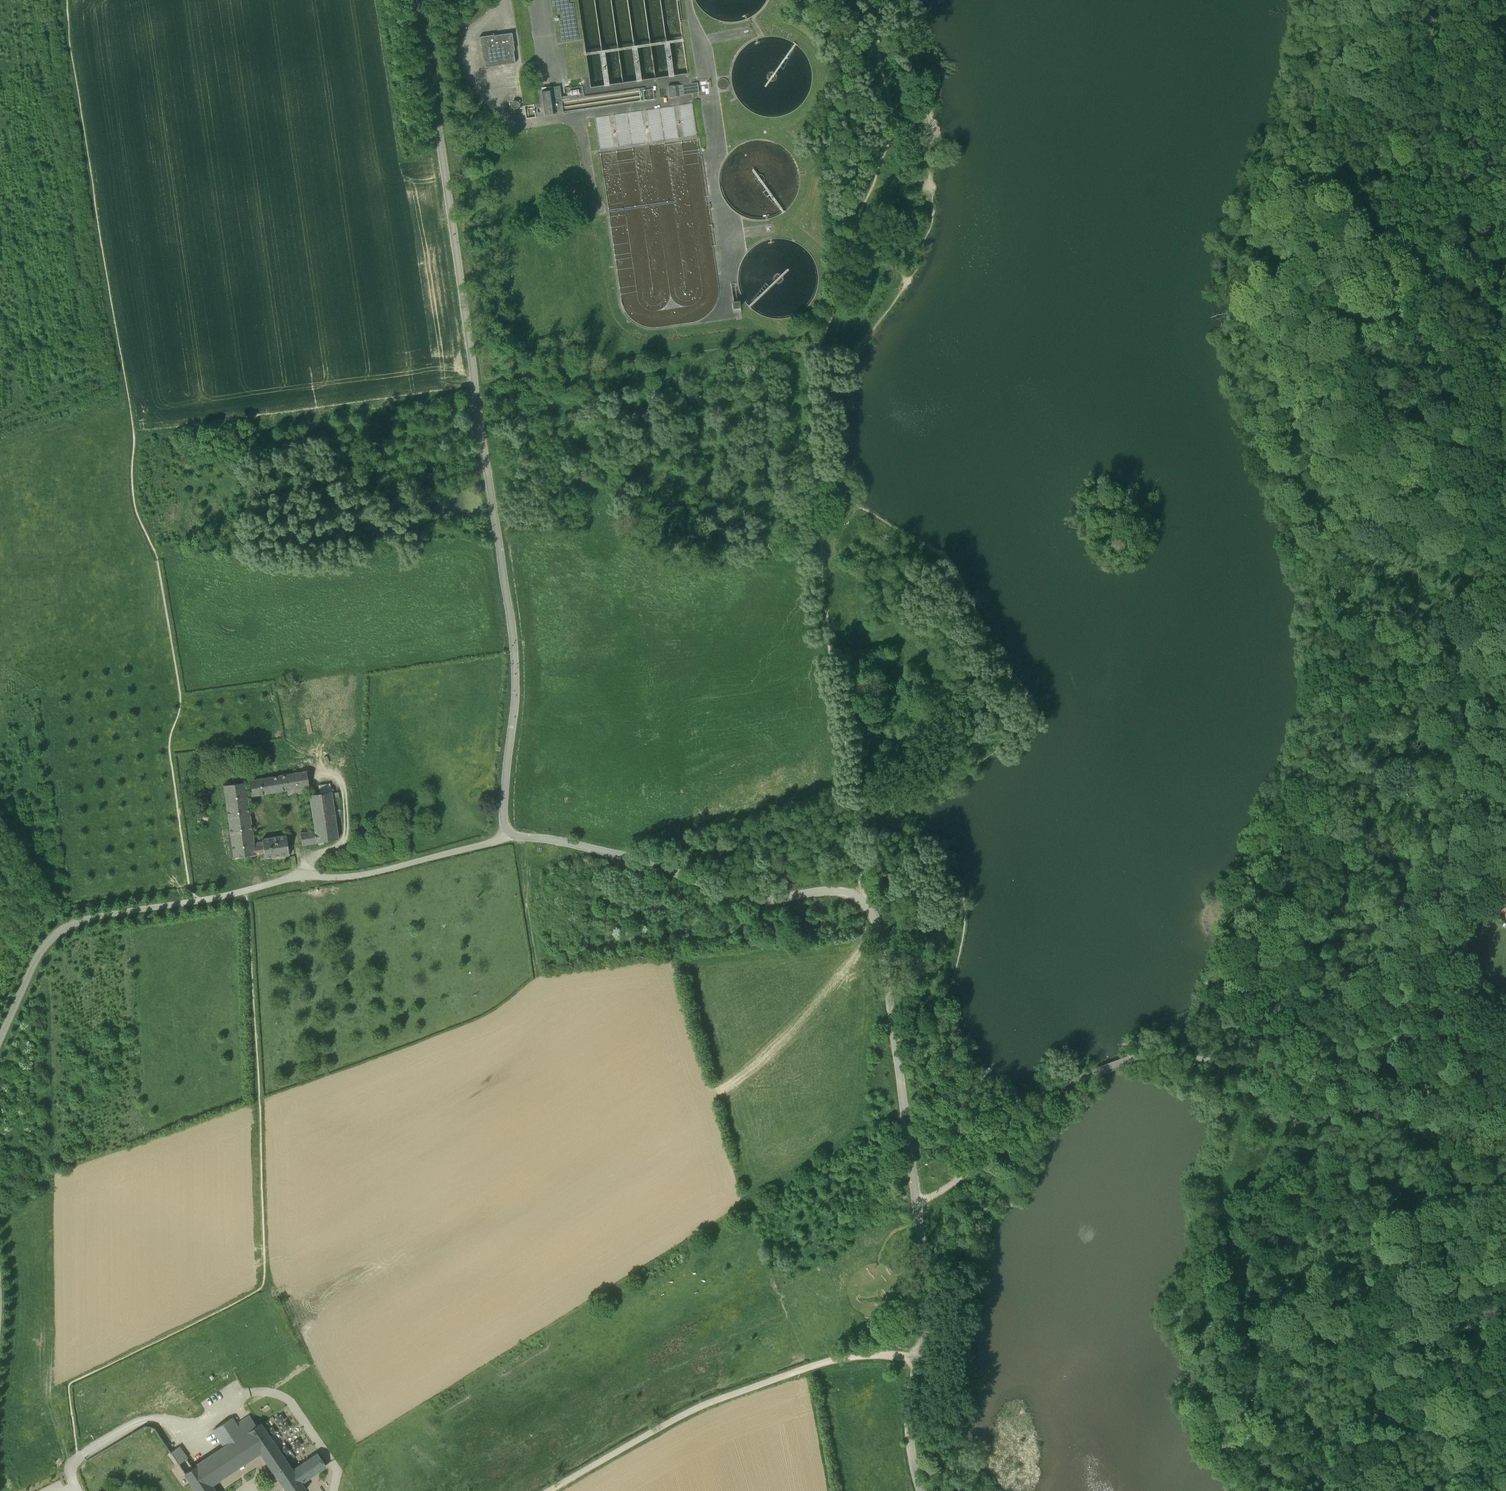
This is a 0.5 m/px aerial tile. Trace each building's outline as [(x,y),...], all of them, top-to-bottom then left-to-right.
[(480,37),(484,68),(498,66),(498,65),(514,62),(515,63),(511,35),(511,34),(494,36),(493,35),(479,37),(480,37)] [(552,90),(541,92),(544,115),(555,113),(552,90)] [(739,301),(733,301),(732,302),(733,313),(741,312),(739,301)] [(300,772),(249,781),(250,788),(252,796),(287,790),(288,795),(310,792),(306,771),(300,772)] [(255,855),(256,854),(255,847),(247,789),(250,788),(249,781),(223,785),(232,849),(234,859),(255,856),(255,855)] [(338,839),(336,829),(331,791),(310,794),(315,829),(300,832),(302,845),(338,839)] [(263,846),(255,847),(256,854),(264,853),(265,858),(289,854),(286,835),(262,838),(263,846)] [(305,1490),(300,1483),(306,1478),(311,1475),(326,1466),(320,1457),(310,1442),(303,1446),(310,1457),(292,1470),(261,1423),(249,1431),(242,1420),(243,1419),(239,1413),(231,1418),(230,1417),(213,1429),(225,1446),(193,1466),(183,1453),(190,1448),(186,1443),(187,1442),(175,1423),(173,1424),(168,1418),(154,1428),(171,1453),(184,1473),(196,1490),(216,1490),(211,1485),(229,1473),(233,1478),(242,1472),(239,1467),(252,1458),(255,1463),(264,1458),(286,1490),(305,1490)]
